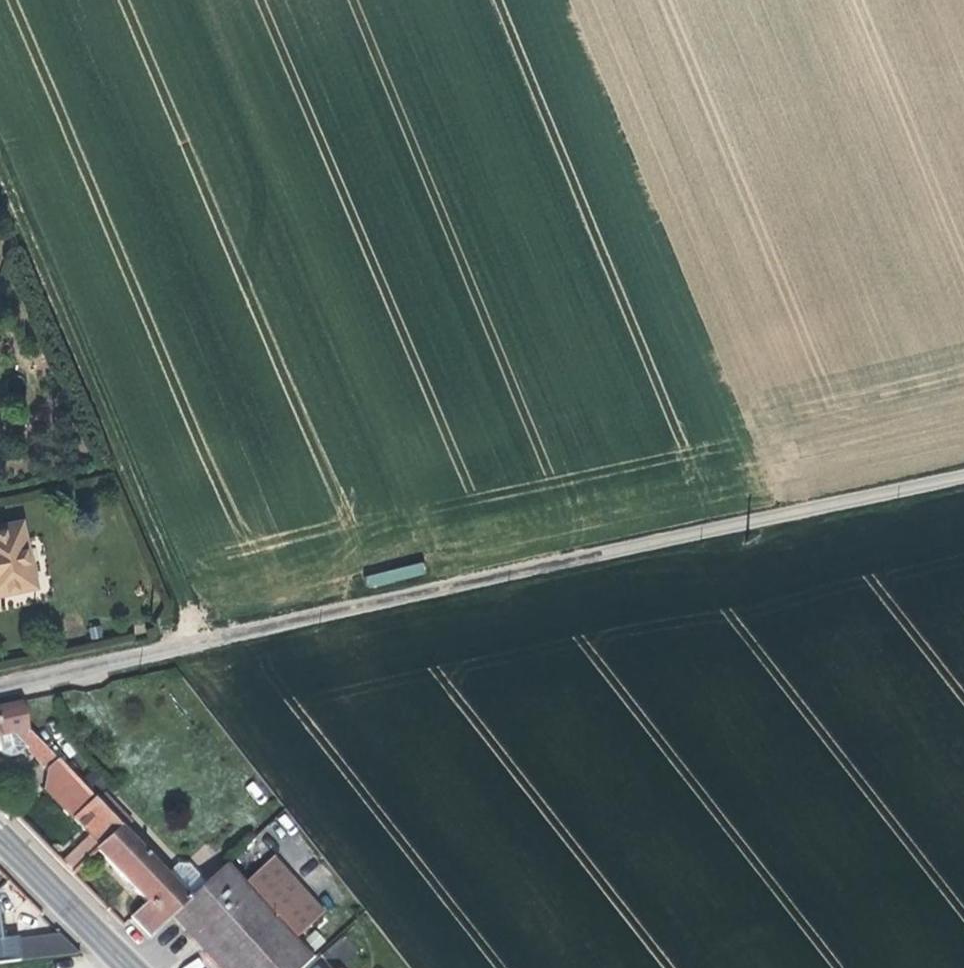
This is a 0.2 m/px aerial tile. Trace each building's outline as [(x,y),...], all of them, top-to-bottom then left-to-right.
[(32,585),(18,522),(0,527),(0,592),(32,585)] [(27,731),(21,702),(0,706),(0,737),(27,731)] [(27,731),(0,737),(0,747),(2,753),(10,757),(18,754),(25,748),(27,731)] [(27,731),(25,748),(45,770),(55,760),(27,731)] [(95,802),(55,760),(45,770),(42,789),(87,834),(99,846),(119,827),(95,802)] [(91,794),(103,783),(91,771),(80,782),(91,794)] [(104,793),(95,802),(119,827),(122,830),(131,822),(104,793)] [(122,830),(119,827),(99,846),(95,850),(121,876),(146,902),(131,916),(149,936),(170,916),(169,915),(187,898),(165,875),(122,830)] [(87,834),(59,862),(70,874),(95,850),(99,846),(87,834)] [(244,883),(295,939),(324,912),(273,856),(244,883)] [(165,875),(187,898),(204,883),(188,864),(176,864),(165,875)] [(244,883),(226,864),(204,883),(187,898),(169,915),(170,916),(206,955),(218,967),(302,967),(312,958),(295,939),(244,883)] [(18,961),(15,937),(1,939),(0,935),(0,963),(18,961)] [(322,955),(333,967),(341,967),(358,953),(343,936),(322,955)]
